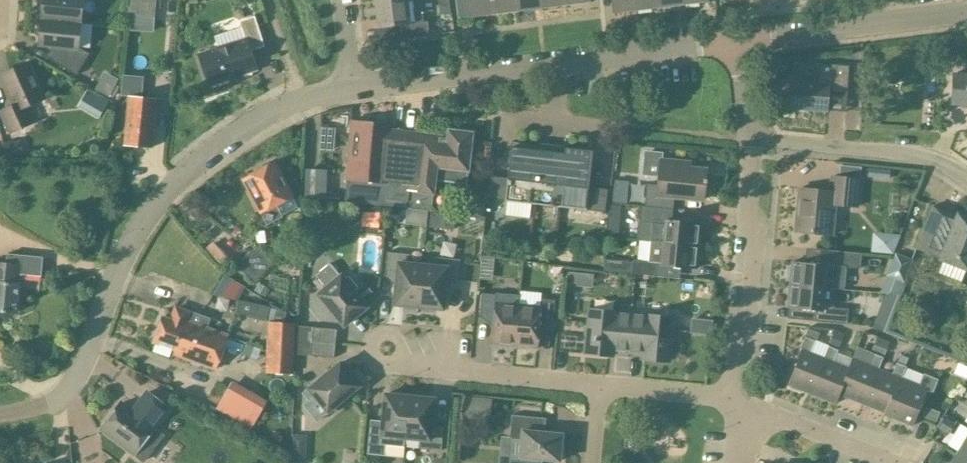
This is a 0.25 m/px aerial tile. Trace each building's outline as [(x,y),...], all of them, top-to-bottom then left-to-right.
[(81,22),(84,0),(43,0),(43,1),(38,2),(42,14),(41,18),(81,22)] [(128,15),(153,17),(154,8),(159,8),(159,0),(129,0),(128,15)] [(375,4),(378,28),(393,26),(395,39),(429,35),(427,20),(423,20),(421,0),(416,0),(407,1),(407,0),(406,0),(375,4)] [(495,13),(493,0),(456,0),(458,17),(495,13)] [(519,10),(517,0),(493,0),(495,13),(519,10)] [(542,7),(542,0),(517,0),(519,10),(542,7)] [(637,9),(636,0),(611,0),(612,12),(637,9)] [(637,9),(660,7),(660,0),(636,0),(637,9)] [(209,85),(257,70),(251,51),(265,47),(255,16),(240,21),(246,39),(199,54),(209,85)] [(79,47),(81,22),(41,18),(41,22),(41,23),(35,33),(39,36),(40,37),(39,44),(54,46),(52,60),(77,75),(90,53),(79,47)] [(34,123),(26,107),(44,99),(28,62),(0,75),(13,104),(0,110),(10,133),(34,123)] [(847,93),(849,65),(820,63),(818,83),(790,81),(788,108),(827,111),(829,92),(847,93)] [(111,97),(120,79),(105,72),(96,90),(111,97)] [(951,104),(966,105),(966,74),(953,73),(951,104)] [(147,94),(147,74),(125,74),(125,93),(147,94)] [(104,116),(113,100),(92,89),(83,105),(104,116)] [(157,99),(129,96),(129,97),(124,145),(152,148),(157,99)] [(388,206),(395,130),(393,129),(393,124),(352,121),(346,180),(347,180),(345,201),(388,206)] [(388,206),(388,207),(431,212),(436,179),(466,182),(467,171),(472,133),(448,130),(448,136),(395,130),(388,206)] [(8,159),(25,155),(21,139),(4,143),(8,159)] [(593,150),(513,139),(508,176),(489,174),(486,195),(605,210),(607,189),(588,186),(593,150)] [(645,154),(643,171),(646,174),(658,175),(658,184),(647,184),(645,205),(645,206),(673,209),(674,197),(704,200),(707,169),(680,167),(681,161),(661,159),(662,153),(648,151),(645,154)] [(268,225),(283,216),(277,205),(293,196),(274,162),(243,178),(261,213),(268,225)] [(330,194),(329,167),(306,168),(307,195),(330,194)] [(889,178),(890,170),(870,168),(869,176),(889,178)] [(857,206),(860,179),(835,176),(834,192),(800,189),(796,231),(832,235),(835,204),(857,206)] [(642,205),(640,220),(653,221),(651,241),(699,245),(701,223),(672,220),(673,209),(645,206),(645,205),(642,205)] [(532,215),(532,207),(508,206),(508,214),(532,215)] [(934,207),(918,248),(941,257),(941,259),(966,269),(966,218),(958,214),(957,216),(934,207)] [(618,227),(607,226),(606,235),(617,236),(618,227)] [(876,230),(874,249),(898,252),(900,232),(876,230)] [(697,268),(699,245),(651,241),(649,261),(633,259),(632,262),(605,259),(604,271),(656,276),(657,263),(662,263),(662,265),(697,268)] [(254,283),(274,261),(256,245),(236,266),(254,283)] [(792,261),(790,284),(825,287),(836,288),(844,288),(846,267),(860,268),(862,252),(833,250),(832,265),(827,265),(792,261)] [(16,312),(20,273),(41,275),(43,256),(7,253),(7,263),(0,262),(0,310),(16,312)] [(418,311),(422,266),(408,264),(409,255),(386,253),(384,276),(396,278),(394,304),(403,305),(403,310),(418,311)] [(904,280),(912,261),(895,254),(888,274),(904,280)] [(418,311),(419,311),(433,312),(433,308),(443,309),(445,282),(457,283),(460,259),(438,258),(438,267),(422,266),(418,311)] [(344,327),(367,307),(341,276),(331,263),(317,275),(327,288),(318,295),(344,327)] [(568,282),(578,283),(579,272),(569,271),(568,282)] [(227,275),(220,291),(238,299),(245,282),(227,275)] [(825,287),(790,284),(788,307),(796,308),(817,310),(816,319),(847,322),(848,308),(834,306),(836,289),(836,288),(825,287)] [(514,346),(515,346),(518,305),(519,295),(496,293),(483,292),(481,316),(494,317),(491,344),(514,346)] [(890,315),(898,295),(886,294),(880,311),(890,315)] [(237,311),(267,318),(270,302),(240,296),(237,311)] [(518,305),(515,346),(537,349),(540,322),(552,323),(555,299),(542,298),(541,307),(518,305)] [(187,320),(190,312),(176,308),(172,320),(163,316),(154,342),(158,343),(157,346),(158,350),(167,353),(171,351),(171,348),(172,348),(171,350),(175,351),(174,353),(190,359),(215,368),(227,335),(187,320)] [(628,351),(631,313),(590,309),(585,352),(612,354),(613,350),(628,351)] [(631,313),(628,351),(642,353),(642,357),(669,360),(671,341),(672,336),(671,336),(673,317),(631,313)] [(692,330),(711,331),(713,318),(693,316),(692,330)] [(266,370),(292,372),(294,323),(269,321),(266,370)] [(297,341),(336,344),(337,330),(298,327),(297,341)] [(834,329),(830,340),(840,344),(844,333),(834,329)] [(821,366),(825,358),(810,353),(815,340),(805,336),(800,349),(801,350),(788,384),(811,393),(815,383),(818,374),(820,370),(821,366)] [(883,356),(889,341),(878,336),(872,351),(883,356)] [(334,359),(336,344),(297,341),(296,355),(334,359)] [(829,346),(825,358),(821,366),(820,370),(818,374),(815,383),(811,393),(836,403),(840,394),(851,368),(834,362),(839,350),(829,346)] [(851,368),(840,394),(863,404),(864,404),(878,369),(877,368),(882,356),(874,353),(869,365),(854,359),(851,368)] [(884,414),(888,415),(903,379),(901,378),(907,364),(898,360),(892,374),(878,369),(864,404),(885,412),(884,414)] [(328,413),(360,387),(341,363),(309,390),(328,413)] [(903,379),(888,415),(913,425),(927,388),(934,391),(939,380),(924,374),(920,385),(918,385),(903,379)] [(266,404),(230,382),(214,408),(250,431),(266,404)] [(104,431),(132,453),(152,427),(151,426),(166,407),(146,391),(139,400),(137,403),(145,409),(139,417),(120,402),(100,428),(104,431)] [(406,438),(410,392),(396,391),(395,395),(385,394),(383,421),(371,420),(369,444),(368,454),(383,455),(384,445),(391,446),(405,447),(405,442),(406,438)] [(426,393),(411,392),(410,392),(406,438),(420,439),(419,448),(442,450),(444,427),(432,426),(435,399),(425,398),(426,393)] [(466,396),(464,411),(491,414),(492,398),(466,396)] [(928,408),(924,418),(933,421),(937,412),(928,408)] [(560,461),(562,434),(545,432),(546,418),(512,414),(509,439),(521,440),(520,457),(560,461)] [(944,417),(938,426),(949,433),(955,425),(944,417)] [(956,454),(966,461),(966,436),(956,454)] [(956,454),(950,462),(966,462),(966,461),(956,454)]
